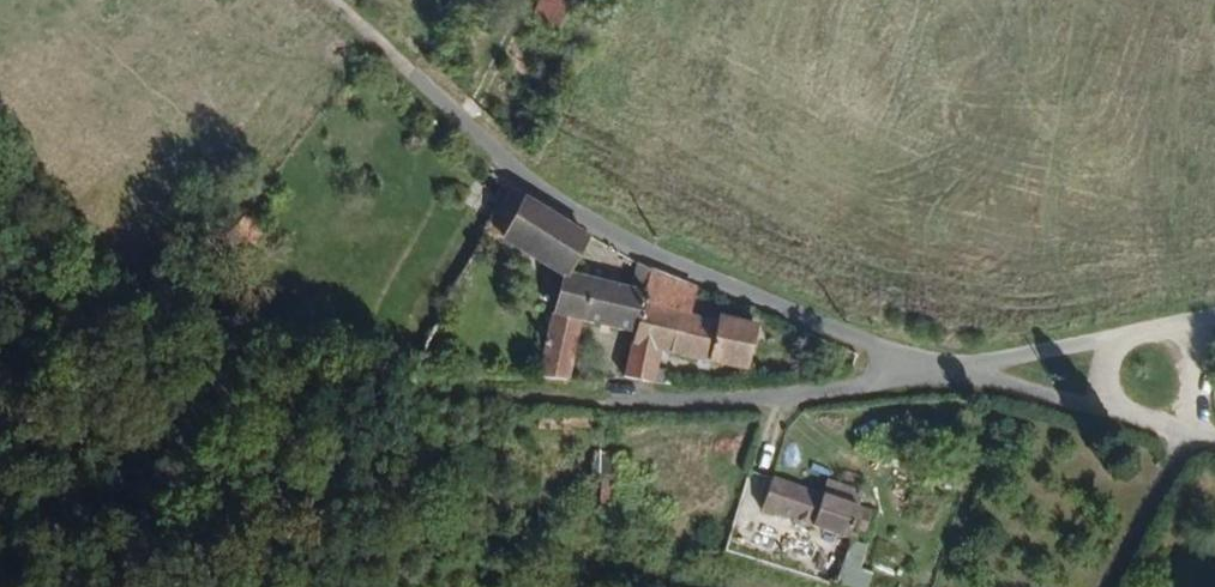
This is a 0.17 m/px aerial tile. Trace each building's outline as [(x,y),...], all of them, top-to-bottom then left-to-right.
[(587,0),(553,0),(544,20),(572,32),(587,0)] [(9,130),(0,124),(0,141),(9,130)] [(19,138),(9,130),(0,141),(0,158),(1,159),(19,138)] [(580,280),(600,246),(520,196),(478,271),(552,314),(550,321),(572,326),(626,338),(639,341),(655,280),(645,274),(639,296),(580,280)] [(713,328),(684,318),(692,294),(655,280),(639,341),(626,338),(617,385),(651,385),(659,352),(743,376),(756,331),(716,320),(713,328)] [(562,383),(572,326),(550,321),(538,382),(562,383)] [(619,484),(625,458),(598,452),(592,479),(619,484)] [(879,499),(874,498),(877,484),(835,472),(831,487),(778,472),(769,506),(871,533),(879,499)] [(842,586),(871,586),(874,573),(863,570),(869,547),(850,543),(840,586),(842,586)]
